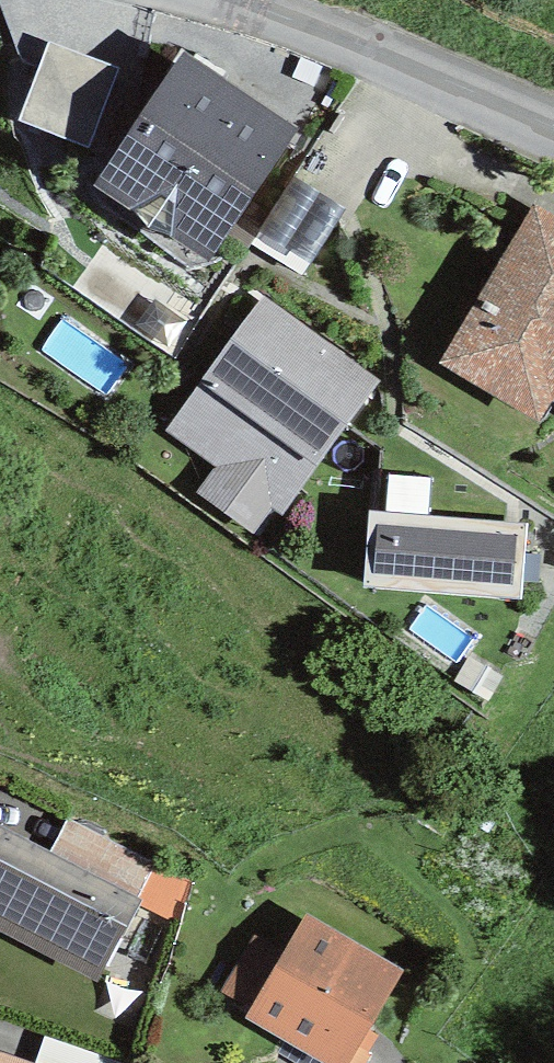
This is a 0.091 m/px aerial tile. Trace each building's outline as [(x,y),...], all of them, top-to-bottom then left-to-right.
[(58,27),(26,106),(93,134),(126,55),(58,27)] [(272,141),(171,69),(83,191),(184,263),(272,141)] [(302,161),(258,230),(306,260),(350,192),(302,161)] [(524,210),(428,369),(524,427),(537,405),(553,415),(553,228),(524,210)] [(370,393),(255,308),(159,438),(274,523),(370,393)] [(516,529),(355,516),(349,594),(509,606),(516,529)] [(0,836),(0,936),(91,984),(132,906),(164,923),(182,889),(64,827),(46,860),(0,836)] [(292,917),(271,955),(250,943),(220,995),(242,1008),(234,1023),(304,1062),(347,1062),(397,977),(292,917)]
